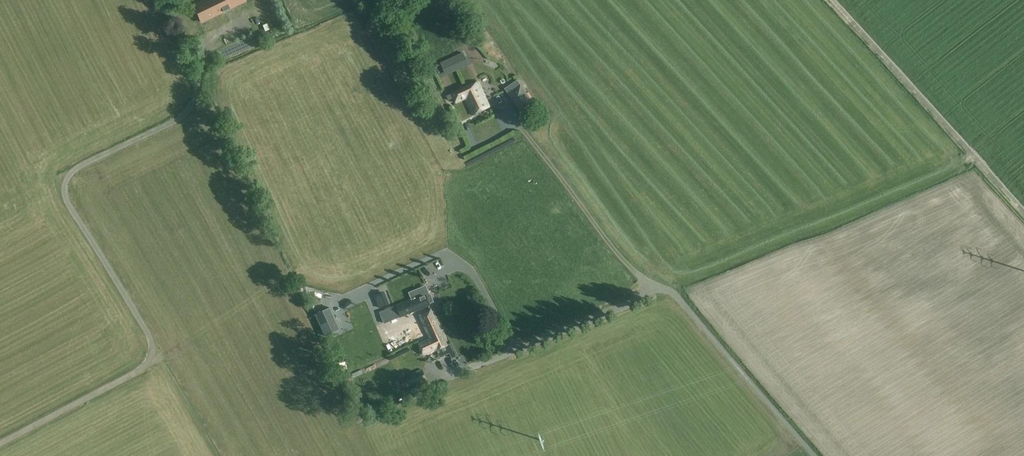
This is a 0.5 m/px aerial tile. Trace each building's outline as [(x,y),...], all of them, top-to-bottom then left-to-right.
[(239,3),(237,0),(203,0),(194,5),(202,21),(239,3)] [(446,74),(468,64),(463,53),(441,63),(446,74)] [(479,82),(449,96),(451,100),(454,98),(456,103),(465,99),(472,115),(490,107),(479,82)] [(507,93),(523,115),(536,106),(521,83),(507,93)] [(388,304),(383,292),(375,296),(380,308),(388,304)] [(454,292),(444,297),(449,308),(459,303),(454,292)] [(401,316),(431,305),(430,303),(434,301),(431,293),(430,293),(427,294),(426,293),(411,299),(404,302),(396,305),(401,316)] [(341,329),(331,307),(316,314),(325,336),(341,329)] [(429,337),(441,331),(431,309),(419,315),(429,337)] [(429,337),(418,342),(424,355),(435,350),(435,351),(437,350),(440,357),(449,353),(452,358),(457,356),(451,343),(448,345),(441,331),(429,337)] [(460,364),(462,370),(471,367),(469,361),(460,364)] [(410,375),(404,378),(408,387),(415,384),(426,378),(421,370),(410,375)]
